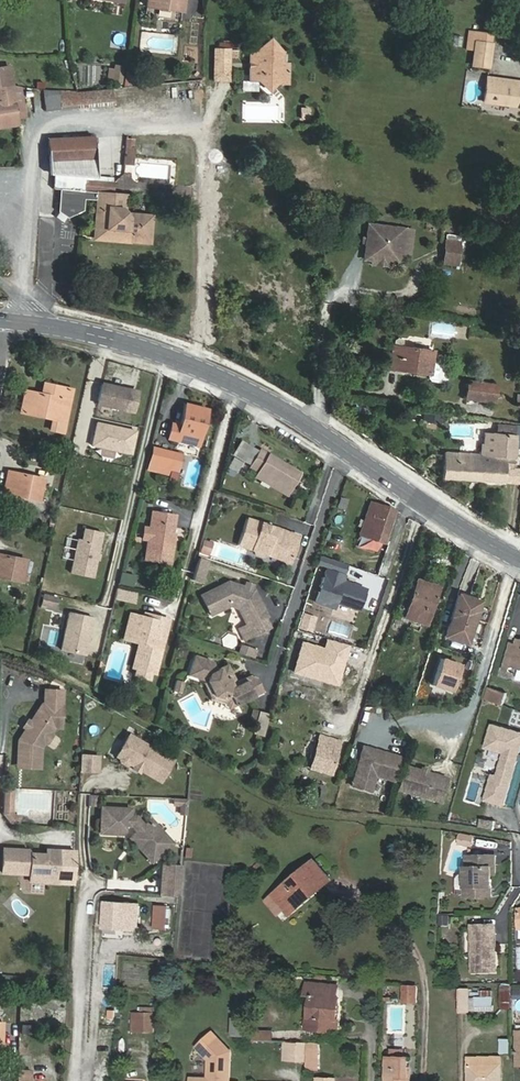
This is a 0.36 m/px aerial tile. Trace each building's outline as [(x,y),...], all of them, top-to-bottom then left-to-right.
[(184,0),(147,0),(146,7),(183,12),(184,0)] [(472,66),(489,68),(493,45),(491,45),(493,35),(470,32),(468,41),(476,42),(472,66)] [(274,43),(266,43),(262,46),(264,48),(260,52),(251,52),(250,81),(261,81),(269,89),(279,79),(288,79),(288,64),(282,64),(283,52),(279,52),(275,49),(277,47),(274,43)] [(215,49),(215,65),(230,65),(231,49),(215,49)] [(230,81),(230,65),(215,65),(214,81),(230,81)] [(13,86),(10,66),(0,68),(0,88),(13,86)] [(122,83),(124,67),(116,66),(114,82),(122,83)] [(127,74),(125,85),(135,84),(135,80),(138,80),(139,75),(127,74)] [(505,80),(504,85),(487,83),(485,99),(493,100),(492,104),(519,107),(519,82),(505,80)] [(13,86),(0,88),(0,122),(19,119),(13,86)] [(132,87),(113,89),(115,105),(134,103),(132,87)] [(77,92),(44,90),(46,111),(62,109),(62,110),(115,105),(113,89),(77,92)] [(94,138),(49,140),(50,162),(95,160),(94,138)] [(134,148),(126,147),(124,165),(133,165),(134,148)] [(122,213),(124,195),(114,194),(115,182),(86,179),(86,177),(57,174),(56,189),(62,189),(60,207),(63,212),(63,215),(69,215),(69,213),(75,213),(80,210),(83,206),(83,198),(99,199),(96,234),(99,238),(150,243),(153,216),(122,213)] [(413,230),(404,229),(369,225),(366,251),(374,252),(373,255),(392,257),(392,254),(400,255),(410,256),(413,230)] [(460,243),(446,241),(445,252),(459,254),(460,243)] [(400,255),(392,254),(392,257),(373,255),(374,252),(366,251),(365,259),(373,260),(372,264),(391,267),(391,262),(399,263),(400,255)] [(459,254),(445,252),(444,263),(458,264),(459,254)] [(394,341),(393,346),(401,348),(402,339),(396,339),(394,341)] [(433,362),(434,352),(401,348),(393,346),(392,353),(390,367),(390,369),(431,375),(433,362)] [(392,353),(382,352),(380,365),(390,367),(392,353)] [(433,362),(431,375),(431,377),(432,379),(442,380),(444,379),(446,367),(444,364),(433,362)] [(469,382),(466,399),(495,403),(497,385),(469,382)] [(98,405),(123,410),(128,389),(103,383),(98,405)] [(73,390),(60,387),(58,398),(25,391),(21,412),(53,419),(51,430),(64,432),(73,390)] [(186,403),(181,425),(173,423),(170,438),(199,445),(208,409),(186,403)] [(424,417),(410,420),(413,433),(426,431),(424,417)] [(93,444),(132,453),(136,430),(97,422),(93,444)] [(517,435),(484,433),(483,445),(481,445),(480,454),(445,452),(443,479),(495,482),(496,468),(514,469),(514,458),(516,458),(516,444),(519,444),(519,426),(517,426),(517,435)] [(154,447),(149,469),(176,476),(181,454),(154,447)] [(299,473),(257,450),(248,467),(256,471),(253,477),(287,495),(299,473)] [(495,482),(519,483),(519,470),(514,469),(496,468),(495,482)] [(40,500),(44,479),(9,471),(4,492),(40,500)] [(371,502),(360,535),(383,543),(394,510),(371,502)] [(175,512),(152,509),(150,525),(148,537),(146,557),(171,560),(174,537),(172,536),(173,531),(175,512)] [(331,526),(345,530),(347,521),(334,517),(331,526)] [(248,520),(240,546),(254,550),(255,555),(262,557),(267,555),(270,556),(271,553),(282,556),(282,560),(291,563),(298,540),(291,537),(292,533),(248,520)] [(102,532),(87,529),(84,541),(78,539),(70,573),(92,578),(102,532)] [(209,554),(213,544),(205,541),(202,551),(209,554)] [(27,561),(0,555),(0,577),(23,582),(27,561)] [(345,564),(319,556),(316,564),(342,573),(345,564)] [(198,559),(192,581),(202,583),(207,561),(198,559)] [(359,610),(365,591),(354,587),(354,585),(342,581),(344,576),(326,570),(316,602),(333,608),(335,602),(359,610)] [(417,580),(404,617),(425,625),(438,587),(417,580)] [(268,617),(254,589),(245,587),(229,582),(201,596),(211,616),(230,606),(239,609),(247,625),(239,629),(244,640),(270,628),(265,618),(268,617)] [(55,608),(58,597),(44,594),(42,605),(55,608)] [(459,595),(446,637),(467,644),(481,602),(459,595)] [(333,608),(331,615),(355,623),(359,610),(335,602),(333,608)] [(157,671),(170,617),(151,612),(150,618),(145,617),(146,615),(132,611),(128,626),(136,628),(133,638),(141,640),(134,665),(157,671)] [(94,618),(69,613),(61,649),(85,655),(94,618)] [(133,638),(136,628),(128,626),(125,636),(133,638)] [(348,646),(325,639),(323,647),(301,641),(291,673),(336,687),(348,646)] [(518,639),(516,645),(513,658),(507,656),(504,669),(509,670),(510,666),(519,669),(519,640),(518,639)] [(241,645),(239,653),(254,658),(256,650),(241,645)] [(228,710),(264,693),(257,678),(250,676),(237,682),(228,664),(217,669),(213,661),(196,655),(189,675),(207,682),(215,696),(223,700),(224,699),(228,710)] [(440,658),(430,684),(449,692),(459,666),(440,658)] [(174,691),(181,693),(184,682),(177,680),(174,691)] [(484,699),(503,706),(508,694),(489,687),(484,699)] [(19,741),(18,755),(41,756),(41,747),(44,743),(48,743),(52,736),(50,733),(53,728),(60,727),(62,690),(44,689),(44,703),(42,703),(33,719),(37,721),(29,733),(23,733),(19,741)] [(269,715),(259,712),(253,733),(263,736),(269,715)] [(493,724),(487,747),(505,752),(498,776),(493,774),(486,799),(505,804),(519,751),(519,732),(493,724)] [(320,735),(311,768),(332,774),(341,741),(320,735)] [(173,760),(129,736),(118,757),(121,759),(122,762),(127,765),(131,764),(161,781),(173,760)] [(401,756),(364,746),(353,785),(372,790),(376,774),(394,779),(401,756)] [(41,756),(18,755),(17,766),(40,767),(41,756)] [(99,757),(81,757),(80,772),(98,773),(99,757)] [(449,777),(405,765),(398,790),(442,803),(449,777)] [(298,787),(311,791),(313,782),(300,779),(298,787)] [(311,791),(307,803),(322,807),(326,786),(313,782),(311,791)] [(13,789),(5,788),(4,807),(12,808),(13,789)] [(176,799),(175,805),(182,805),(182,814),(187,814),(189,799),(176,799)] [(12,808),(4,807),(4,816),(3,823),(20,824),(21,815),(16,815),(12,812),(12,808)] [(103,809),(101,834),(121,836),(124,833),(125,827),(132,827),(137,834),(133,838),(146,852),(154,851),(160,857),(174,844),(155,824),(149,824),(145,827),(137,818),(132,818),(132,811),(103,809)] [(24,850),(4,849),(3,872),(31,873),(31,881),(52,882),(52,875),(58,875),(60,850),(47,849),(47,854),(24,853),(24,850)] [(467,856),(467,867),(464,867),(465,896),(493,896),(492,875),(496,874),(496,856),(467,856)] [(290,910),(329,877),(315,860),(276,894),(290,910)] [(168,865),(167,875),(181,877),(182,866),(168,865)] [(167,875),(165,895),(179,896),(181,877),(167,875)] [(139,905),(105,902),(104,916),(106,916),(105,925),(123,927),(123,929),(131,930),(132,917),(139,917),(139,905)] [(156,906),(155,928),(167,929),(168,907),(156,906)] [(497,971),(495,925),(472,925),(473,972),(497,971)] [(308,984),(307,994),(313,994),(311,1019),(312,1019),(311,1028),(337,1031),(339,999),(337,998),(338,987),(308,984)] [(417,986),(404,986),(404,1002),(417,1002),(417,986)] [(460,1011),(470,1011),(494,1011),(494,996),(470,996),(470,989),(459,989),(460,1011)] [(154,1031),(154,1014),(134,1014),(133,1031),(154,1031)] [(32,1025),(22,1024),(21,1032),(31,1033),(32,1025)] [(274,1031),(253,1031),(253,1040),(274,1041),(274,1031)] [(231,1061),(232,1052),(210,1032),(200,1043),(209,1051),(204,1056),(209,1060),(208,1078),(192,1078),(192,1080),(231,1080),(231,1061)] [(200,1043),(196,1048),(204,1056),(209,1051),(200,1043)] [(305,1061),(305,1044),(292,1043),(292,1060),(305,1061)] [(319,1069),(320,1044),(309,1044),(308,1069),(319,1069)] [(391,1057),(396,1058),(404,1058),(405,1050),(391,1049),(391,1057)] [(387,1080),(408,1080),(409,1058),(404,1058),(396,1058),(391,1057),(387,1057),(387,1080)] [(469,1057),(470,1080),(500,1080),(500,1057),(469,1057)] [(18,1069),(17,1080),(32,1080),(33,1070),(18,1069)]
